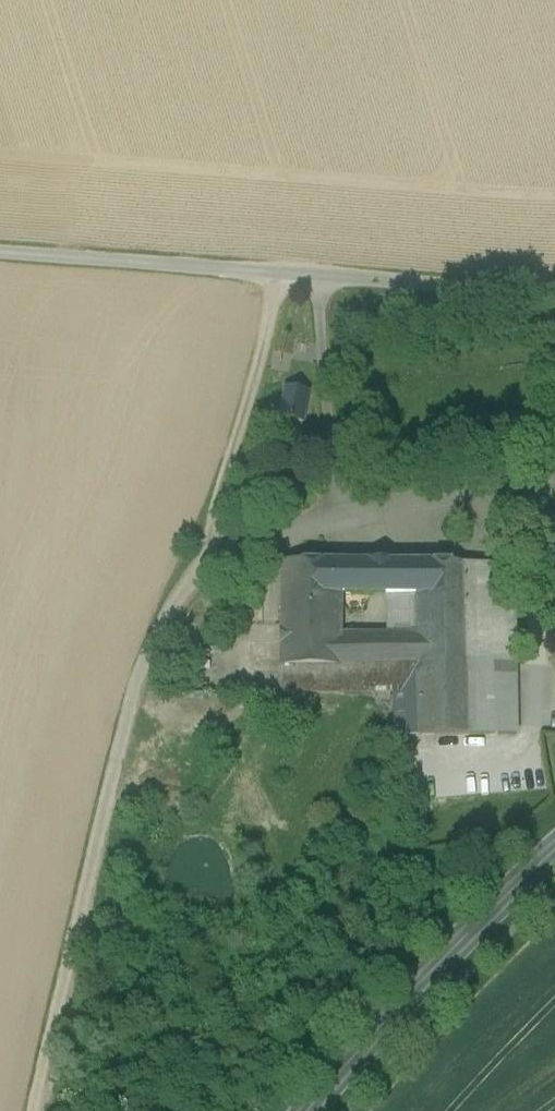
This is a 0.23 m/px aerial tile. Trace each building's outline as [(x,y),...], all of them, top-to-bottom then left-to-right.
[(310,399),(286,393),(279,419),(304,425),(310,399)] [(372,565),(283,563),(281,609),(340,610),(340,596),(371,596),(372,565)] [(457,564),(372,565),(371,596),(413,597),(413,630),(341,628),(340,610),(281,609),(277,680),(392,685),(394,740),(464,738),(457,564)] [(516,564),(457,564),(464,738),(519,739),(516,564)]
